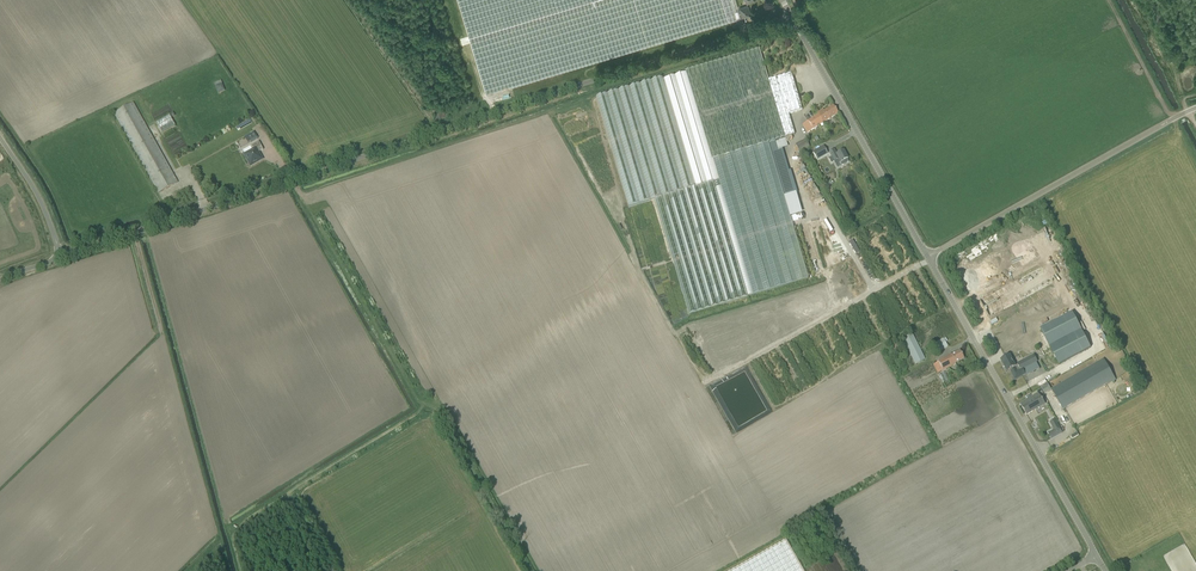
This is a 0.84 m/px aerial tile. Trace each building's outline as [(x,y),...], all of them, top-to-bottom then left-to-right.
[(586,0),(458,0),(468,35),(586,0)] [(468,35),(486,95),(735,20),(730,0),(586,0),(468,35)] [(742,18),(750,15),(747,6),(739,9),(742,18)] [(686,73),(711,159),(768,143),(794,135),(788,114),(802,110),(791,74),(768,80),(759,49),(685,71),(686,73)] [(662,78),(595,98),(628,208),(654,200),(714,182),(718,181),(711,159),(686,73),(662,80),(662,78)] [(214,83),(218,93),(226,90),(221,80),(214,83)] [(133,103),(114,114),(159,193),(178,183),(133,103)] [(808,133),(813,130),(833,117),(838,114),(833,105),(824,111),(823,110),(818,113),(817,114),(818,115),(802,125),(808,133)] [(162,132),(175,125),(169,115),(156,122),(162,132)] [(254,132),(247,136),(251,143),(258,139),(254,132)] [(778,141),(775,142),(777,150),(778,151),(781,150),(781,149),(788,147),(785,139),(778,141)] [(800,154),(811,149),(806,139),(795,144),(800,154)] [(250,146),(242,151),(244,155),(250,166),(262,159),(258,152),(263,150),(259,141),(250,146)] [(808,279),(768,143),(711,159),(718,181),(714,182),(748,297),(808,279)] [(824,147),(813,152),(818,160),(828,154),(824,147)] [(831,157),(829,158),(832,163),(834,162),(834,161),(836,163),(840,161),(842,165),(848,162),(847,159),(848,159),(843,151),(836,155),(834,150),(829,153),(831,156),(831,157)] [(748,297),(714,182),(654,200),(689,314),(748,297)] [(1033,239),(966,268),(976,290),(982,287),(981,285),(1000,277),(999,276),(1041,257),(1033,239)] [(853,241),(850,243),(857,255),(860,253),(853,241)] [(1091,348),(1072,312),(1040,328),(1059,364),(1091,348)] [(915,364),(924,359),(911,334),(901,339),(915,364)] [(943,338),(937,342),(941,350),(948,346),(946,343),(944,339),(943,338)] [(946,357),(937,361),(938,362),(942,371),(956,365),(955,364),(964,359),(960,351),(951,356),(951,355),(946,357)] [(1012,371),(1011,371),(1015,379),(1025,374),(1023,369),(1037,361),(1034,355),(1017,363),(1018,365),(1015,366),(1010,355),(1001,360),(1004,365),(1005,364),(1006,367),(1005,367),(1007,371),(1011,369),(1012,371)] [(1090,355),(1069,363),(1071,367),(1092,359),(1090,355)] [(1103,359),(1051,389),(1063,409),(1106,384),(1107,385),(1116,380),(1103,359)] [(1037,394),(1020,404),(1027,415),(1045,404),(1040,395),(1038,396),(1037,394)] [(1055,420),(1050,422),(1056,433),(1061,430),(1055,420)] [(786,540),(731,570),(803,570),(786,540)]
